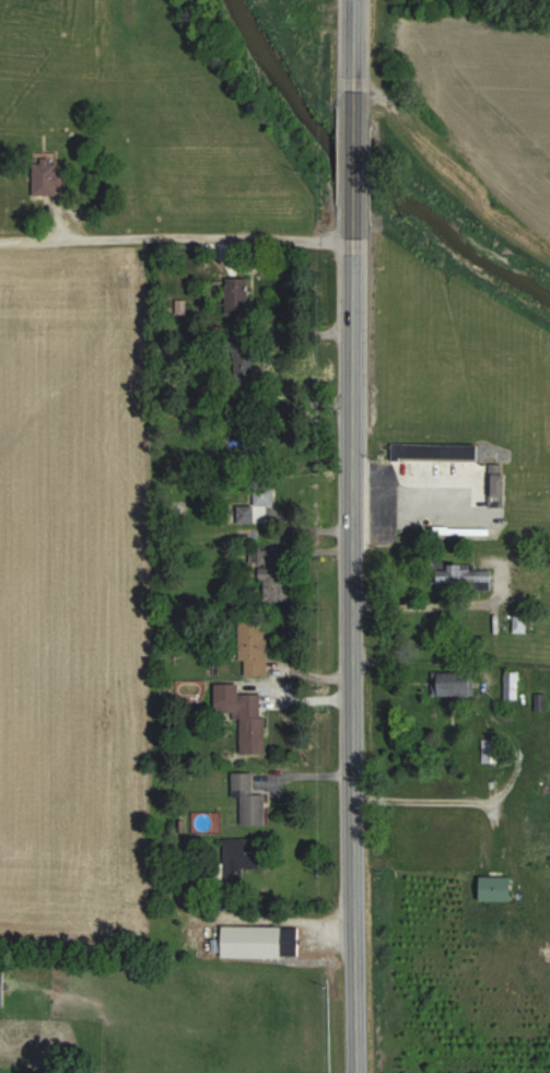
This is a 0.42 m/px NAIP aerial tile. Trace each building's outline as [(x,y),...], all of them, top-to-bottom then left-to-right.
[(35,164),(35,195),(62,195),(62,164),(35,164)] [(229,313),(251,313),(251,279),(229,279),(229,313)] [(396,460),(449,460),(449,445),(396,445),(396,460)] [(508,464),(491,464),(491,507),(508,507),(508,464)] [(277,507),(276,483),(251,483),(251,505),(230,506),(230,525),(259,524),(258,507),(277,507)] [(295,542),(259,542),(259,565),(295,565),(295,542)] [(267,582),(266,602),(291,603),(292,587),(288,587),(289,569),(261,568),(261,582),(267,582)] [(495,568),(455,568),(455,587),(495,587),(495,568)] [(507,700),(522,700),(522,672),(507,672),(507,700)] [(476,673),(441,673),(441,696),(476,696),(476,673)] [(266,694),(216,694),(216,717),(243,717),(243,751),(266,751),(266,694)] [(486,763),(505,763),(505,740),(486,740),(486,763)] [(268,794),(256,794),(256,772),(234,772),(234,797),(243,797),(243,825),(268,825),(268,794)] [(227,839),(227,881),(248,880),(248,869),(264,869),(263,839),(227,839)] [(516,899),(516,875),(484,875),(484,899),(516,899)] [(225,927),(225,955),(301,955),(301,927),(225,927)] [(9,1006),(9,969),(0,969),(0,1006),(9,1006)]
